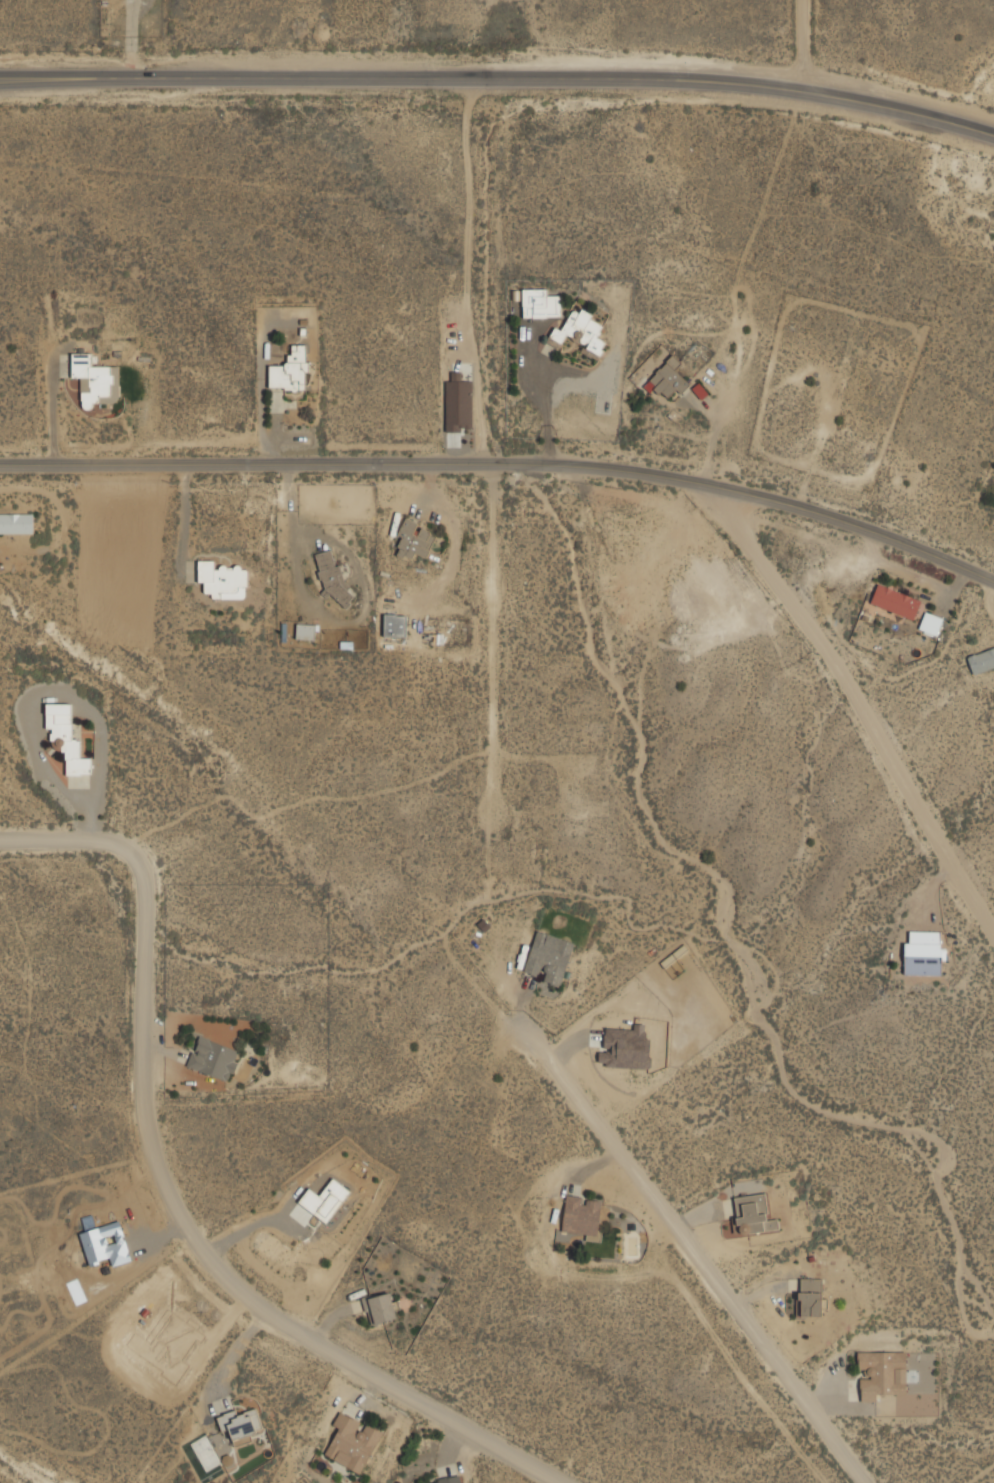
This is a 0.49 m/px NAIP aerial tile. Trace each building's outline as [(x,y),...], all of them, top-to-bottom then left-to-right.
[(561,317),(561,295),(548,295),(548,288),(523,288),(523,317),(561,317)] [(598,359),(607,341),(598,336),(605,323),(574,306),(562,329),(556,325),(549,338),(561,345),(567,334),(586,344),(583,351),(598,359)] [(269,363),(269,389),(308,389),(308,344),(289,344),(289,363),(269,363)] [(92,365),(92,352),(72,352),(72,377),(81,377),(81,409),(94,409),(94,403),(120,403),(120,365),(92,365)] [(679,361),(672,355),(648,380),(672,402),(690,382),(673,367),(679,361)] [(445,381),(446,431),(472,431),(472,380),(461,381),(461,371),(451,372),(451,381),(445,381)] [(33,532),(33,513),(0,513),(0,532),(33,532)] [(425,561),(438,532),(405,518),(398,535),(403,537),(398,549),(425,561)] [(315,554),(325,596),(335,594),(338,607),(351,604),(342,564),(333,567),(329,550),(315,554)] [(199,583),(206,583),(206,594),(247,593),(247,567),(215,567),(215,562),(199,562),(199,583)] [(914,619),(921,599),(877,584),(870,604),(914,619)] [(944,618),(926,611),(919,629),(936,636),(944,618)] [(407,613),(384,613),(384,637),(407,637),(407,613)] [(315,623),(297,623),(297,639),(315,639),(315,623)] [(973,673),(993,666),(993,647),(967,656),(973,673)] [(66,776),(92,775),(92,756),(81,756),(81,722),(72,723),(72,702),(48,702),(48,750),(66,750),(66,776)] [(905,974),(942,974),(942,930),(910,931),(910,941),(904,941),(905,974)] [(573,941),(536,931),(524,975),(562,985),(573,941)] [(187,1067),(230,1081),(241,1049),(197,1035),(187,1067)] [(319,1195),(308,1187),(298,1202),(327,1223),(350,1191),(332,1178),(319,1195)] [(768,1220),(765,1193),(734,1196),(738,1234),(780,1230),(779,1218),(768,1220)] [(561,1232),(598,1237),(603,1200),(567,1195),(561,1232)] [(798,1316),(822,1316),(822,1307),(827,1307),(827,1298),(822,1298),(823,1278),(798,1277),(798,1316)] [(364,1298),(370,1324),(397,1318),(391,1291),(364,1298)] [(907,1350),(859,1351),(860,1378),(860,1401),(882,1401),(882,1392),(907,1392),(907,1350)] [(265,1431),(257,1408),(238,1415),(236,1410),(217,1416),(223,1432),(229,1429),(233,1442),(265,1431)] [(383,1431),(364,1422),(364,1421),(340,1409),(332,1426),(338,1428),(325,1456),(363,1474),(383,1431)] [(462,1474),(423,1482),(464,1482),(462,1474)]
